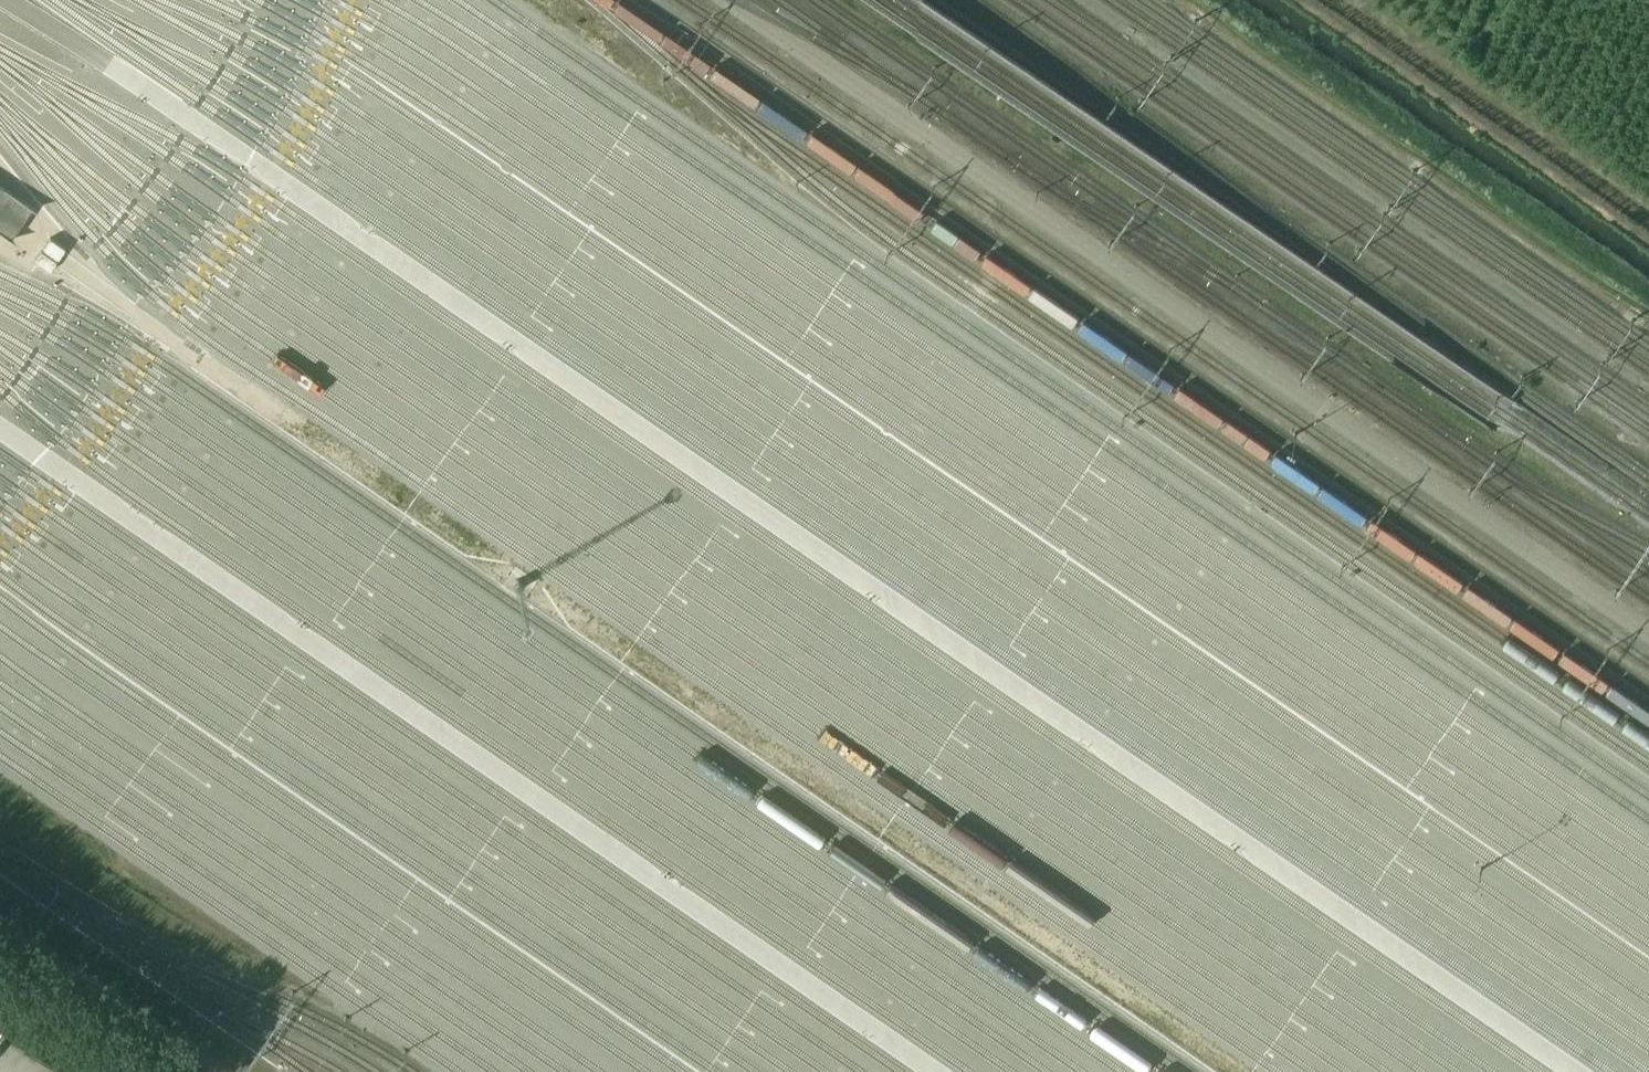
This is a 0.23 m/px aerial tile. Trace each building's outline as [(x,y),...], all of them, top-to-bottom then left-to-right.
[(10,237),(31,207),(0,185),(0,230),(10,237)]
